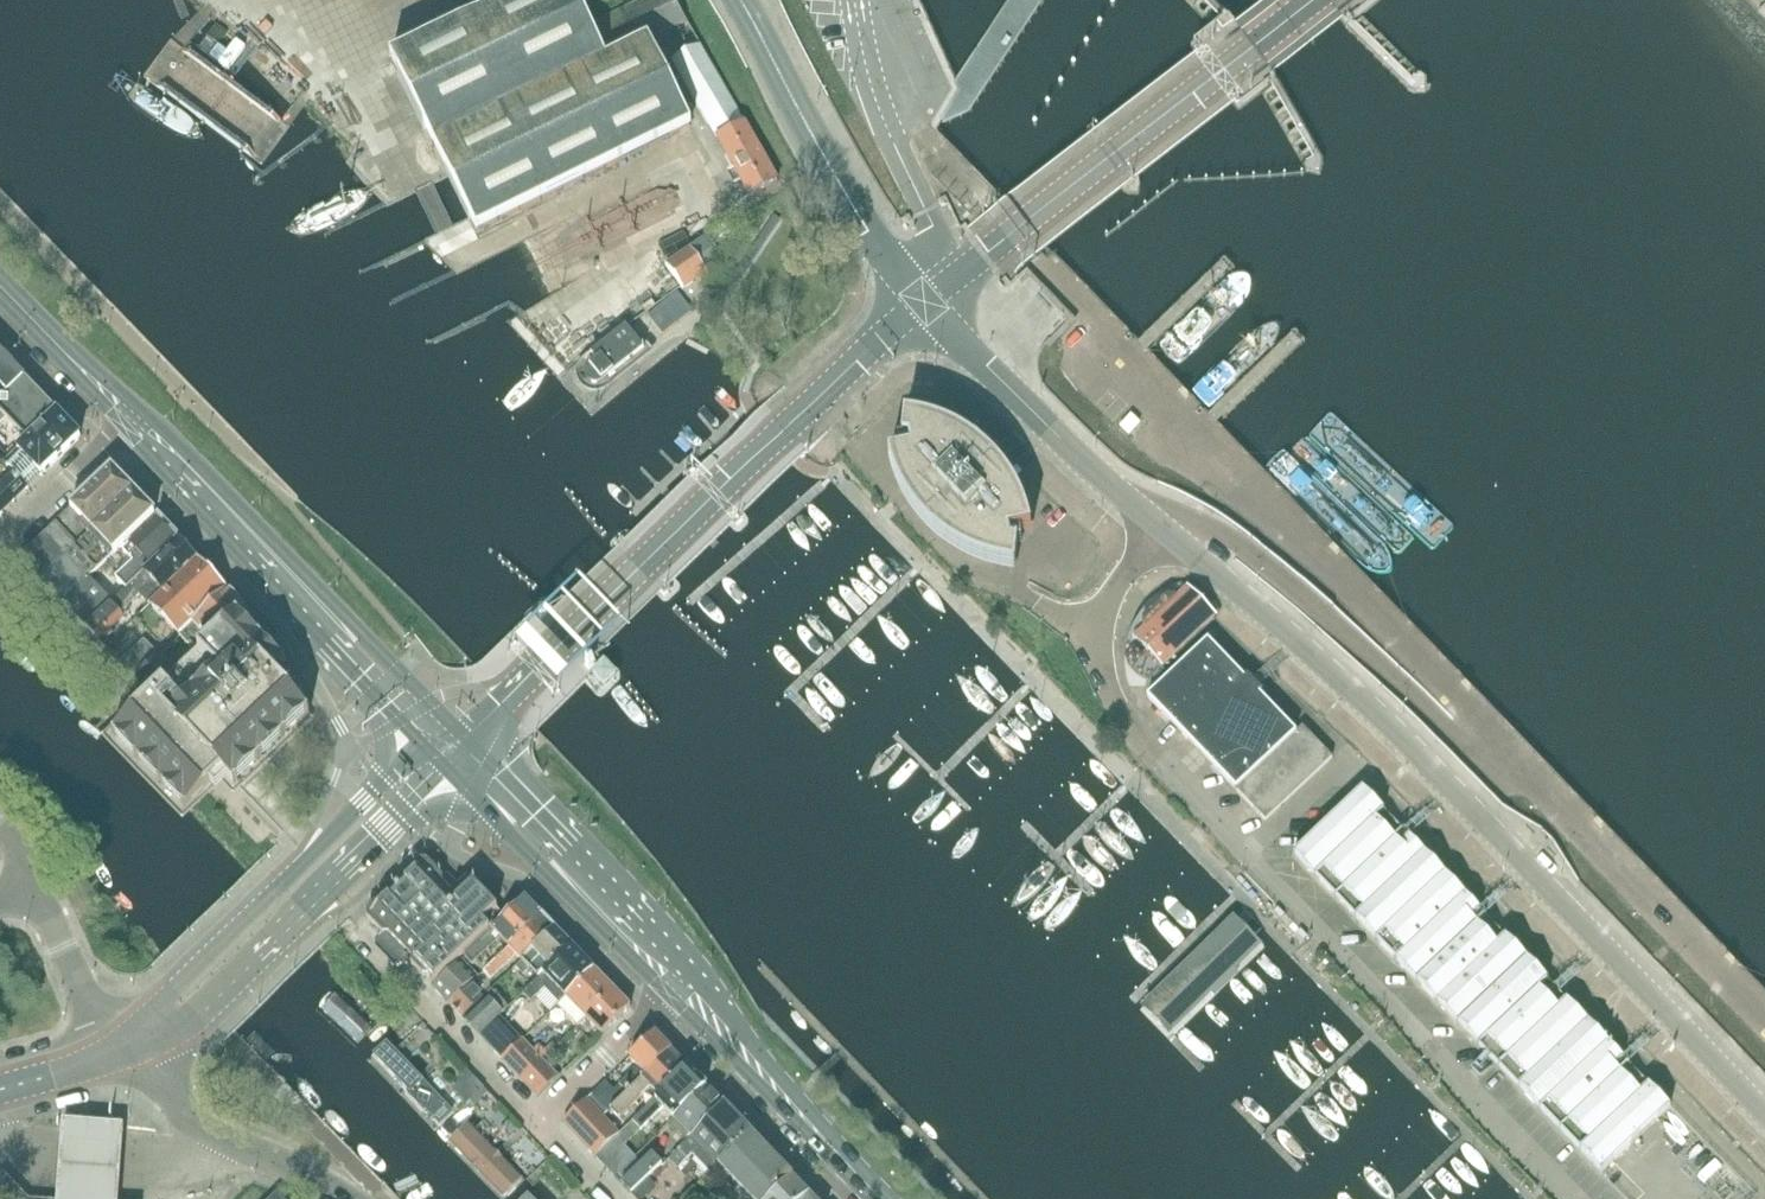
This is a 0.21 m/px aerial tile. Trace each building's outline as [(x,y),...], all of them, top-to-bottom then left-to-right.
[(688,25),(674,0),(651,0),(590,29),(576,0),(517,0),(394,61),(451,175),(472,218),(480,233),(693,129),(672,86),(651,42),(688,25)] [(1214,26),(1229,14),(1215,0),(1188,0),(1214,26)] [(1338,14),(1340,16),(1344,21),(1346,24),(1348,24),(1362,13),(1379,0),(1328,0),(1338,14)] [(1424,76),(1362,13),(1347,25),(1410,89),(1415,92),(1425,91),(1427,90),(1427,78),(1424,76)] [(1237,25),(1229,14),(1214,26),(1193,42),(1200,52),(1200,53),(1203,51),(1239,100),(1237,102),(1238,102),(1240,105),(1263,89),(1277,79),(1274,75),(1270,69),(1269,67),(1242,32),(1241,30),(1237,25)] [(700,46),(688,25),(651,42),(672,86),(682,80),(716,140),(746,123),(701,46),(700,46)] [(260,167),(290,128),(173,38),(143,77),(260,167)] [(1322,155),(1277,79),(1263,89),(1307,169),(1320,172),(1321,171),(1323,162),(1322,155)] [(746,123),(716,140),(750,199),(780,182),(746,123)] [(1088,137),(1091,135),(1129,186),(1127,187),(1129,189),(1130,189),(1138,190),(1139,189),(1140,181),(1140,180),(1140,177),(1137,180),(1098,129),(1101,127),(1098,126),(1093,125),(1092,125),(1091,125),(1089,126),(1087,133),(1088,137)] [(964,183),(965,158),(947,158),(947,183),(964,183)] [(576,248),(677,220),(668,186),(567,215),(576,248)] [(726,187),(701,202),(709,215),(733,199),(726,187)] [(719,244),(715,246),(708,237),(574,330),(590,354),(729,259),(719,244)] [(531,309),(539,322),(565,307),(558,294),(531,309)] [(532,320),(529,315),(528,313),(515,321),(519,327),(532,320)] [(599,388),(645,351),(628,329),(581,364),(599,388)] [(25,380),(0,354),(0,403),(25,380)] [(58,414),(25,380),(0,403),(0,437),(4,433),(0,430),(8,422),(28,443),(58,414)] [(81,438),(58,414),(28,443),(9,462),(0,471),(0,517),(64,454),(81,438)] [(1131,417),(1121,428),(1129,436),(1140,425),(1131,417)] [(913,454),(890,459),(899,487),(914,513),(934,535),(958,553),(986,565),(1015,571),(1018,548),(1010,548),(1008,537),(1032,532),(1029,520),(1025,509),(1020,497),(1014,487),(1007,476),(999,467),(991,458),(979,448),(966,439),(951,431),(937,426),(921,421),(906,419),(903,444),(912,445),(913,454)] [(9,462),(0,452),(0,471),(9,462)] [(113,470),(52,528),(73,550),(134,492),(113,470)] [(73,550),(40,582),(62,604),(86,580),(156,515),(134,492),(73,550)] [(137,578),(179,539),(159,518),(131,544),(143,557),(119,580),(127,589),(129,590),(139,580),(137,578)] [(52,528),(19,560),(40,582),(73,550),(52,528)] [(156,601),(198,559),(180,540),(139,580),(129,590),(127,589),(110,606),(87,629),(99,641),(123,617),(121,615),(146,591),(156,601)] [(180,637),(228,590),(198,559),(156,601),(150,606),(180,637)] [(87,629),(110,606),(86,580),(62,604),(87,629)] [(210,641),(245,608),(228,590),(180,637),(189,646),(202,633),(210,641)] [(1163,670),(1216,619),(1188,590),(1135,642),(1163,670)] [(234,787),(267,755),(310,714),(274,677),(282,671),(287,666),(239,616),(246,609),(245,608),(210,641),(177,673),(153,696),(152,697),(144,705),(113,735),(186,810),(206,791),(212,786),(223,775),(234,787)] [(1297,735),(1208,642),(1149,699),(1266,823),(1333,759),(1303,728),(1297,735)] [(136,678),(157,658),(142,643),(121,663),(133,676),(136,678)] [(157,658),(136,678),(153,696),(177,673),(160,655),(157,658)] [(605,663),(593,674),(604,686),(616,674),(605,663)] [(1671,1108),(1376,804),(1363,790),(1294,856),(1602,1174),(1671,1108)] [(427,862),(421,862),(421,861),(411,871),(411,872),(411,876),(406,881),(401,881),(388,893),(388,894),(389,899),(384,903),(378,903),(367,913),(368,913),(368,918),(367,919),(383,936),(384,936),(389,936),(412,959),(412,965),(411,965),(423,977),(429,977),(434,982),(430,985),(431,986),(504,916),(485,897),(485,891),(486,891),(475,879),(474,879),(469,879),(468,879),(452,894),(443,884),(443,879),(444,879),(427,861),(427,862)] [(525,899),(461,960),(469,969),(500,938),(509,948),(542,916),(525,898),(524,899),(525,899)] [(1278,908),(1274,911),(1281,918),(1285,914),(1278,908)] [(522,962),(555,930),(542,916),(509,948),(484,973),(490,979),(516,955),(522,962)] [(1237,974),(1265,948),(1262,944),(1239,920),(1236,917),(1141,1011),(1169,1040),(1174,1035),(1212,998),(1215,1001),(1240,977),(1237,974)] [(539,979),(572,947),(555,930),(522,962),(539,978),(539,979)] [(1300,930),(1297,933),(1304,940),(1307,937),(1300,930)] [(595,971),(572,947),(539,979),(539,978),(523,994),(524,994),(511,1006),(517,1013),(529,1001),(531,1002),(545,988),(561,1004),(566,998),(595,971)] [(461,960),(433,987),(449,1004),(450,1005),(470,986),(478,978),(469,969),(461,960)] [(587,1019),(616,992),(595,971),(566,998),(587,1019)] [(463,1019),(484,1000),(470,986),(450,1005),(463,1019)] [(389,1008),(396,1001),(386,991),(379,997),(389,1008)] [(603,1036),(631,1008),(616,992),(587,1019),(603,1036)] [(480,1037),(508,1009),(494,994),(466,1021),(480,1037)] [(511,1006),(508,1009),(480,1037),(502,1060),(522,1040),(506,1023),(517,1013),(511,1006)] [(579,1140),(602,1118),(610,1110),(672,1051),(656,1034),(622,1066),(629,1073),(613,1089),(606,1082),(564,1123),(579,1140)] [(542,1061),(534,1052),(522,1040),(502,1060),(538,1098),(559,1078),(543,1062),(542,1061)] [(542,1061),(548,1055),(540,1046),(534,1052),(542,1061)] [(658,1097),(688,1068),(672,1051),(610,1110),(619,1119),(650,1089),(658,1097)] [(689,1069),(689,1068),(688,1068),(658,1097),(632,1122),(640,1130),(664,1109),(674,1120),(707,1088),(689,1069)] [(673,1155),(725,1106),(707,1088),(674,1120),(668,1126),(672,1130),(678,1123),(684,1130),(666,1147),(673,1155)] [(711,1174),(752,1134),(725,1106),(673,1155),(669,1159),(679,1169),(693,1156),(711,1174)] [(61,1112),(56,1167),(54,1198),(114,1198),(116,1171),(120,1116),(61,1112)] [(596,1157),(618,1135),(602,1118),(579,1140),(596,1157)] [(648,1147),(647,1146),(628,1126),(618,1135),(596,1157),(615,1178),(648,1147)] [(741,1189),(774,1157),(752,1134),(711,1174),(702,1183),(705,1186),(709,1182),(714,1188),(727,1175),(741,1189)] [(631,1194),(650,1177),(663,1165),(653,1154),(622,1185),(631,1194)] [(793,1177),(774,1157),(741,1189),(730,1198),(748,1198),(751,1196),(753,1198),(771,1198),(793,1177)] [(658,1186),(650,1177),(631,1194),(636,1198),(643,1198),(658,1186)] [(811,1195),(793,1177),(771,1198),(807,1198),(811,1195)] [(5,1178),(0,1183),(0,1198),(24,1198),(5,1178)]
